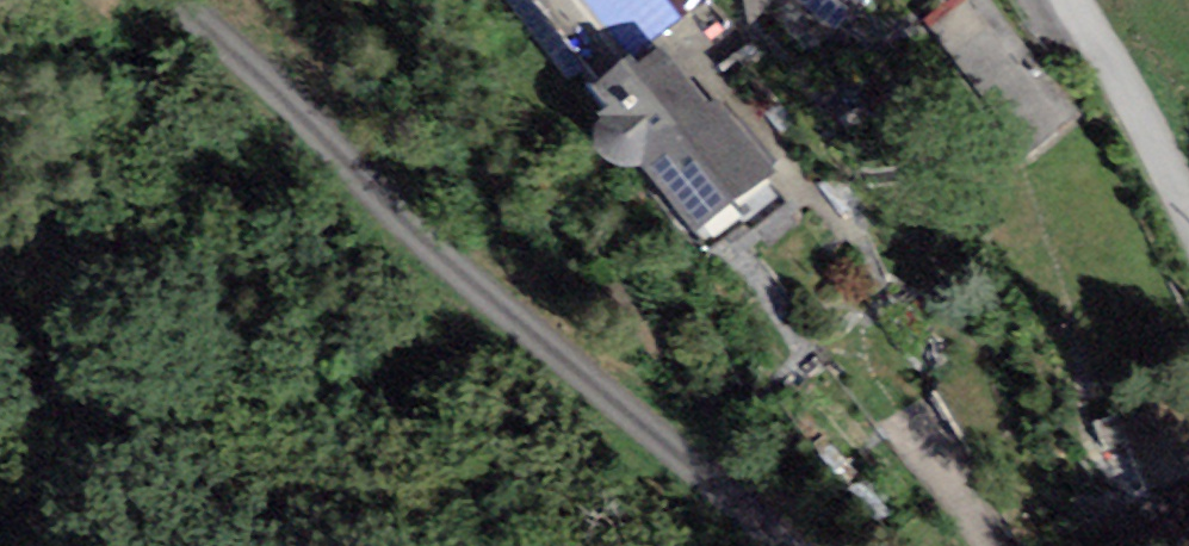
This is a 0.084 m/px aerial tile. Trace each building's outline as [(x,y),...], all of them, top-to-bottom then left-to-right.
[(833,34),(859,0),(790,0),(833,34)] [(630,55),(591,86),(604,107),(595,113),(600,120),(596,123),(592,129),(592,137),(596,147),(603,157),(608,162),(620,165),(629,165),(635,165),(642,163),(694,230),(777,172),(714,99),(708,103),(659,47),(637,63),(630,55)]
